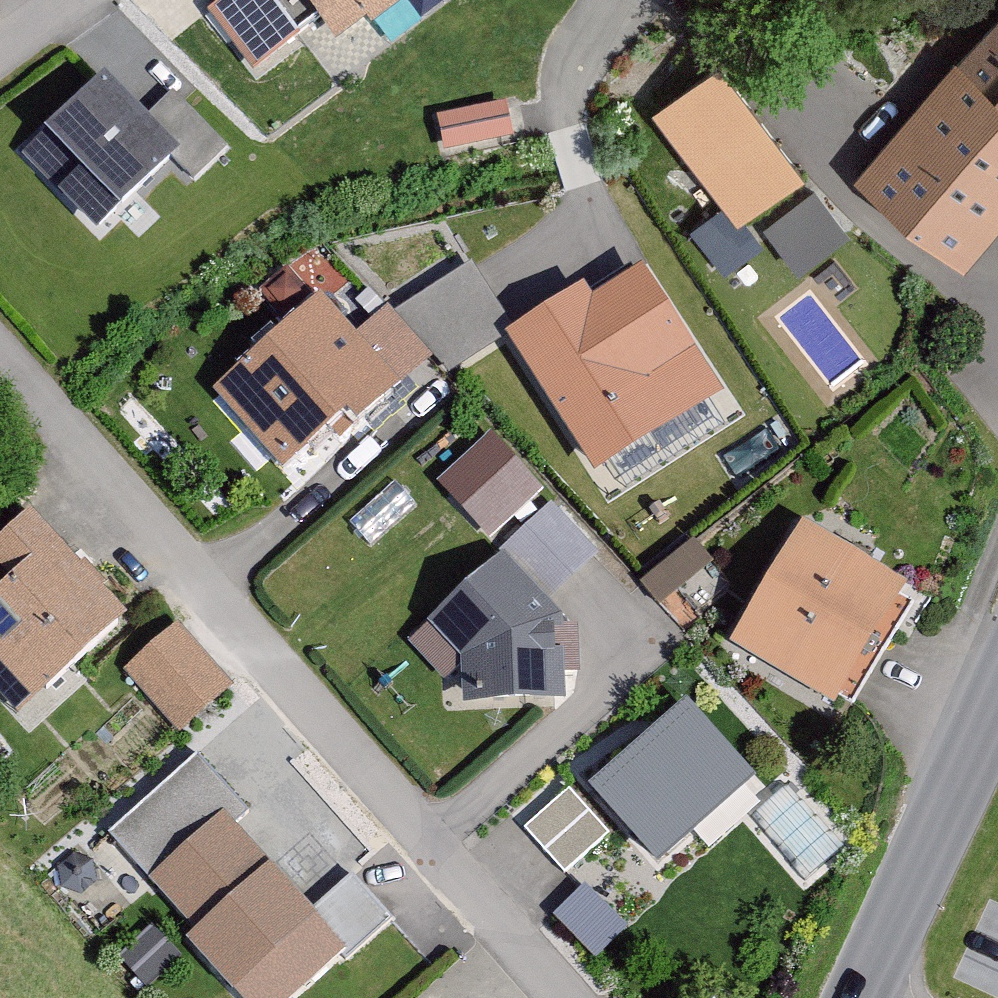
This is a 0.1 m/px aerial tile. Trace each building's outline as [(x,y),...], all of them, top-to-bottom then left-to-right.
[(265,0),(232,0),(205,22),(253,83),(301,45),(265,0)] [(334,51),(400,0),(294,0),(334,51)] [(859,180),(965,271),(997,233),(997,21),(859,180)] [(799,185),(712,71),(646,121),(733,235),(799,185)] [(98,91),(90,82),(12,157),(93,241),(172,165),(193,188),(228,155),(172,97),(143,125),(104,85),(98,91)] [(447,101),(451,138),(523,128),(518,92),(447,101)] [(767,218),(808,264),(857,221),(816,175),(767,218)] [(453,358),(515,315),(497,291),(494,293),(471,260),(413,301),(453,358)] [(583,277),(505,326),(594,468),(722,387),(643,261),(592,292),(583,277)] [(395,392),(315,305),(211,399),(285,480),(326,442),(333,449),(395,392)] [(442,473),(499,534),(556,480),(499,419),(442,473)] [(30,510),(0,538),(0,587),(1,588),(0,588),(0,666),(2,668),(0,670),(0,678),(36,716),(126,632),(56,557),(65,548),(30,510)] [(548,512),(502,555),(549,604),(595,561),(548,512)] [(679,605),(723,552),(692,526),(648,579),(679,605)] [(906,595),(804,536),(734,656),(836,715),(906,595)] [(428,631),(463,670),(464,710),(561,709),(560,629),(501,565),(428,631)] [(196,613),(132,652),(178,726),(241,688),(196,613)] [(754,791),(687,717),(596,798),(662,873),(754,791)] [(607,844),(567,799),(522,839),(561,883),(607,844)] [(222,828),(149,893),(197,946),(187,954),(227,997),(301,997),(337,966),(343,973),(389,932),(350,889),(309,925),(222,828)] [(600,947),(634,916),(596,875),(561,906),(600,947)]
